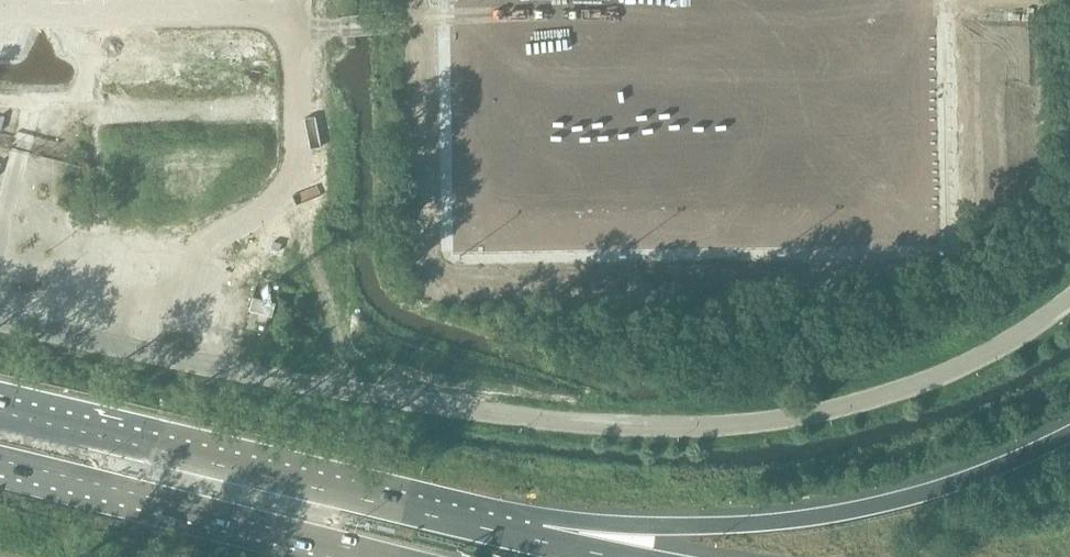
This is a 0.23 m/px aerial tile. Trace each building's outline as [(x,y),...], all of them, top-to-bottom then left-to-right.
[(249,310),(272,316),(276,303),(253,297),(249,310)]
